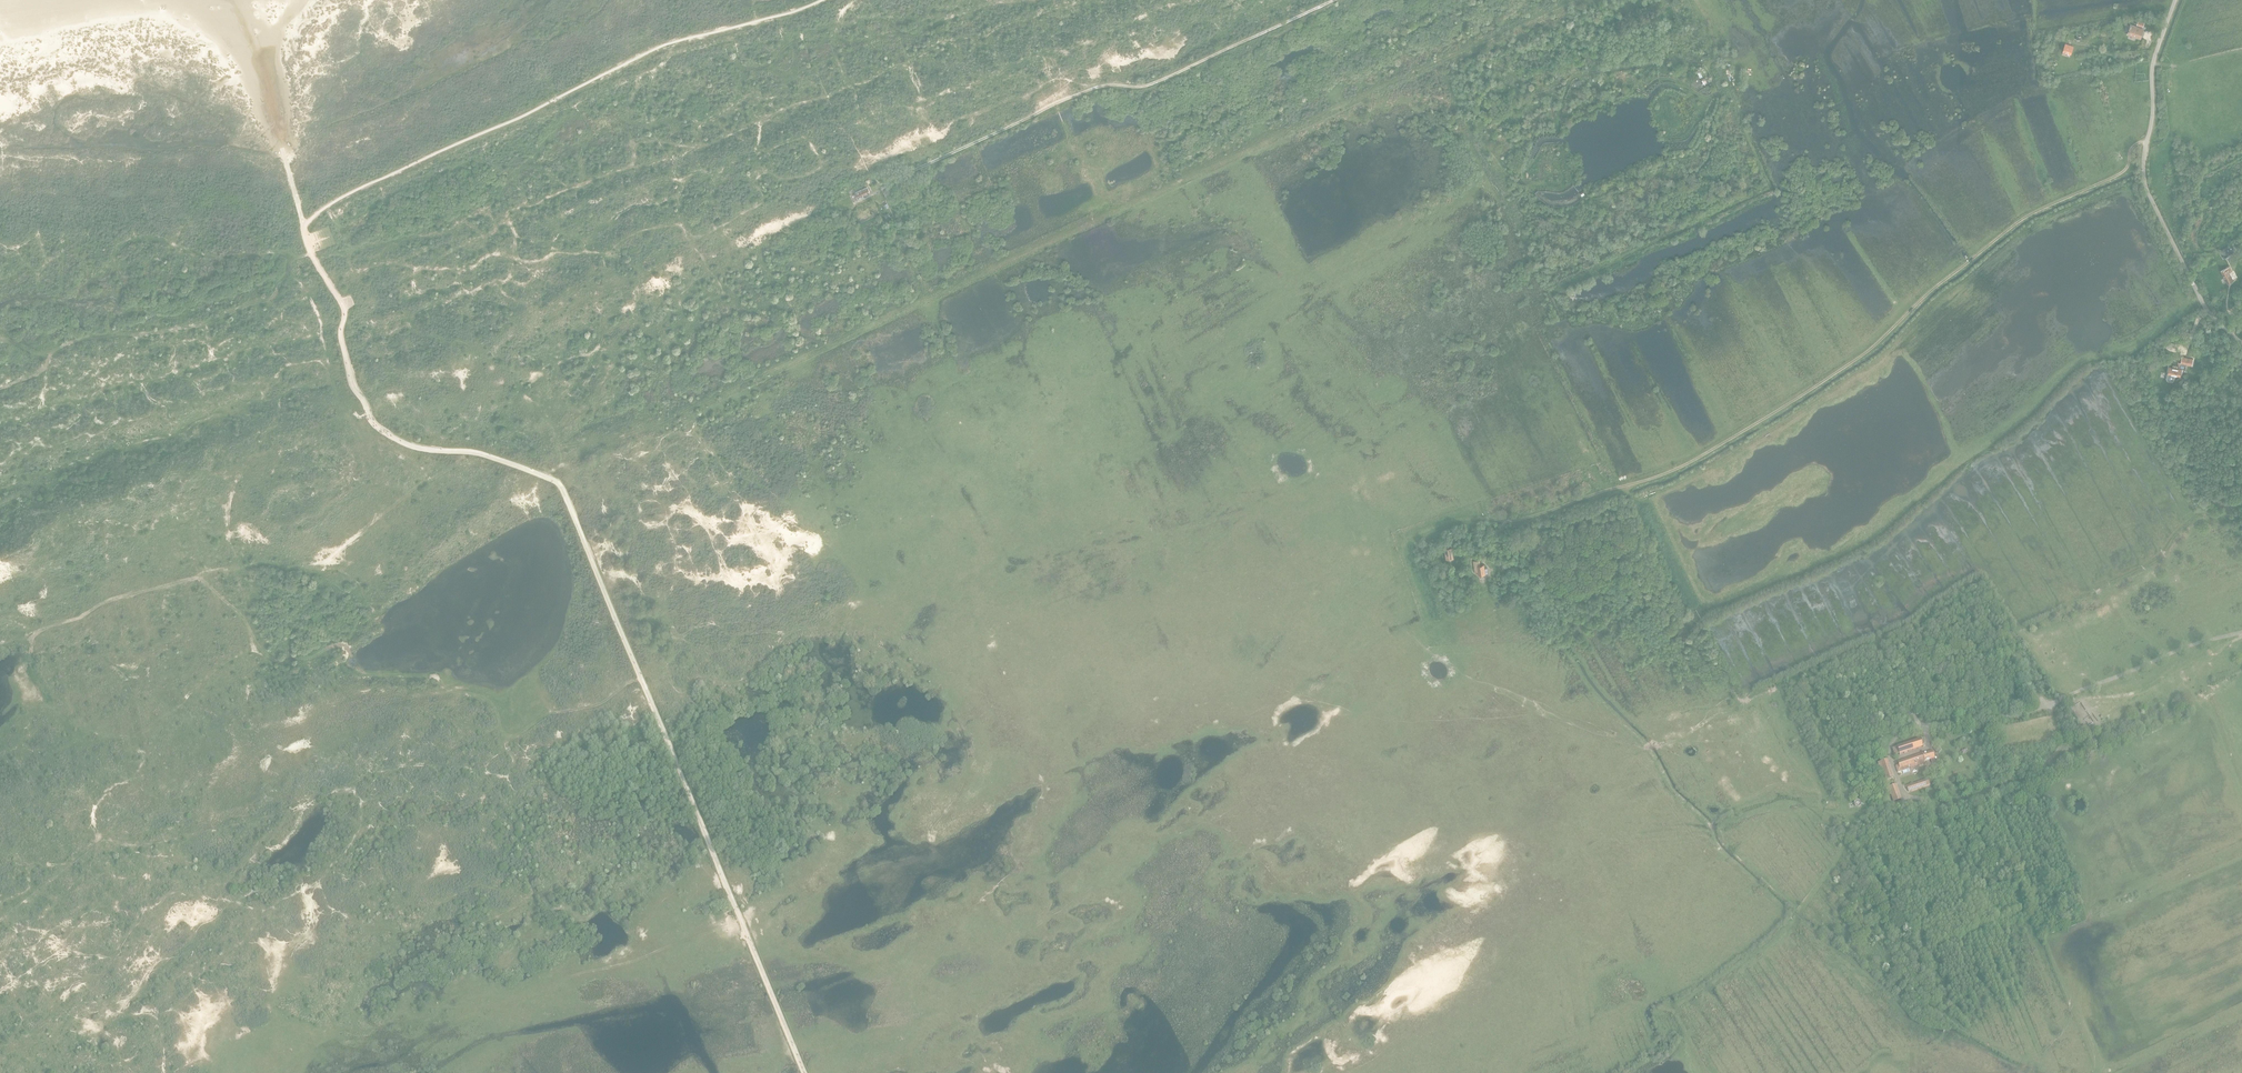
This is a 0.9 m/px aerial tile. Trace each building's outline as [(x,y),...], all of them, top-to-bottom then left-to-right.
[(2143,29),(2130,25),(2127,34),(2140,38),(2143,29)] [(2062,51),(2071,54),(2073,46),(2065,43),(2062,51)] [(854,193),(857,197),(869,191),(867,186),(854,193)] [(2223,251),(2226,257),(2237,250),(2233,244),(2223,251)] [(2234,277),(2231,271),(2226,274),(2224,271),(2217,275),(2219,278),(2218,279),(2221,284),(2222,284),(2225,289),(2233,285),(2230,280),(2234,277)] [(2182,366),(2184,367),(2185,358),(2182,357),(2181,362),(2178,361),(2177,364),(2172,364),(2172,366),(2168,366),(2167,374),(2180,376),(2182,366)] [(1483,563),(1480,564),(1479,558),(1473,560),(1475,571),(1478,570),(1478,574),(1485,573),(1483,563)] [(1897,746),(1900,755),(1922,747),(1919,738),(1897,746)] [(1931,763),(1935,762),(1932,751),(1922,754),(1899,761),(1900,764),(1895,766),(1897,772),(1902,770),(1903,774),(1910,771),(1909,769),(1925,763),(1925,762),(1930,760),(1931,763)] [(1887,782),(1894,779),(1887,758),(1877,762),(1880,768),(1882,768),(1887,782)] [(1907,786),(1909,792),(1929,784),(1927,779),(1907,786)] [(1893,802),(1901,799),(1896,784),(1888,787),(1888,788),(1886,788),(1887,793),(1889,792),(1893,802)] [(1933,953),(1937,961),(1941,959),(1938,951),(1933,953)]
